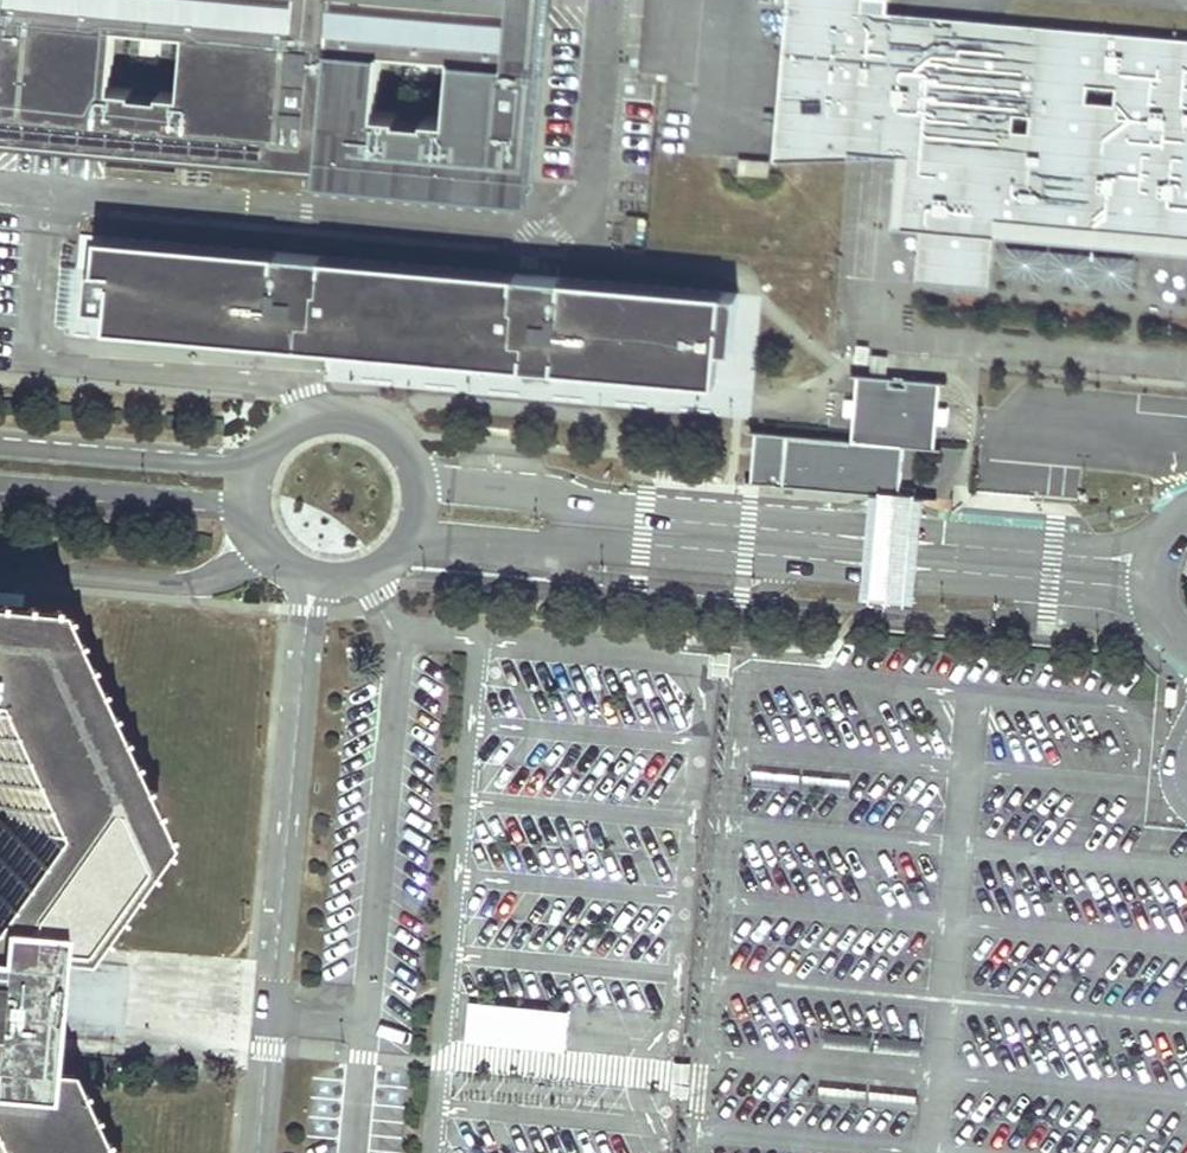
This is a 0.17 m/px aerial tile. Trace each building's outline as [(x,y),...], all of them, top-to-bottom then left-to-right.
[(462,169),(460,192),(495,195),(494,203),(531,206),(550,0),(0,0),(0,128),(462,169)] [(778,1),(788,3),(774,159),(848,158),(849,152),(907,158),(901,229),(921,230),(916,281),(989,287),(995,218),(1186,237),(1186,41),(885,13),(887,0),(778,0),(778,1)] [(740,285),(82,225),(79,259),(92,260),(88,297),(110,300),(109,317),(717,372),(719,339),(735,341),(740,285)] [(873,376),(857,375),(855,409),(852,440),(756,432),(752,483),(869,493),(874,494),(874,492),(875,485),(900,486),(903,446),(935,449),(938,417),(941,382),(873,376)] [(565,411),(564,421),(611,425),(612,415),(565,411)] [(874,494),(869,493),(860,597),(913,602),(923,497),(874,492),(874,494)] [(62,805),(0,894),(0,929),(2,898),(64,902),(61,932),(89,934),(170,828),(61,593),(0,588),(0,670),(62,805)] [(48,1071),(51,1047),(52,1041),(52,1033),(56,991),(60,956),(60,943),(61,932),(64,902),(2,898),(0,929),(0,1065),(48,1071)] [(80,1061),(74,1049),(51,1047),(48,1071),(0,1065),(0,1119),(16,1152),(124,1152),(80,1061)]
